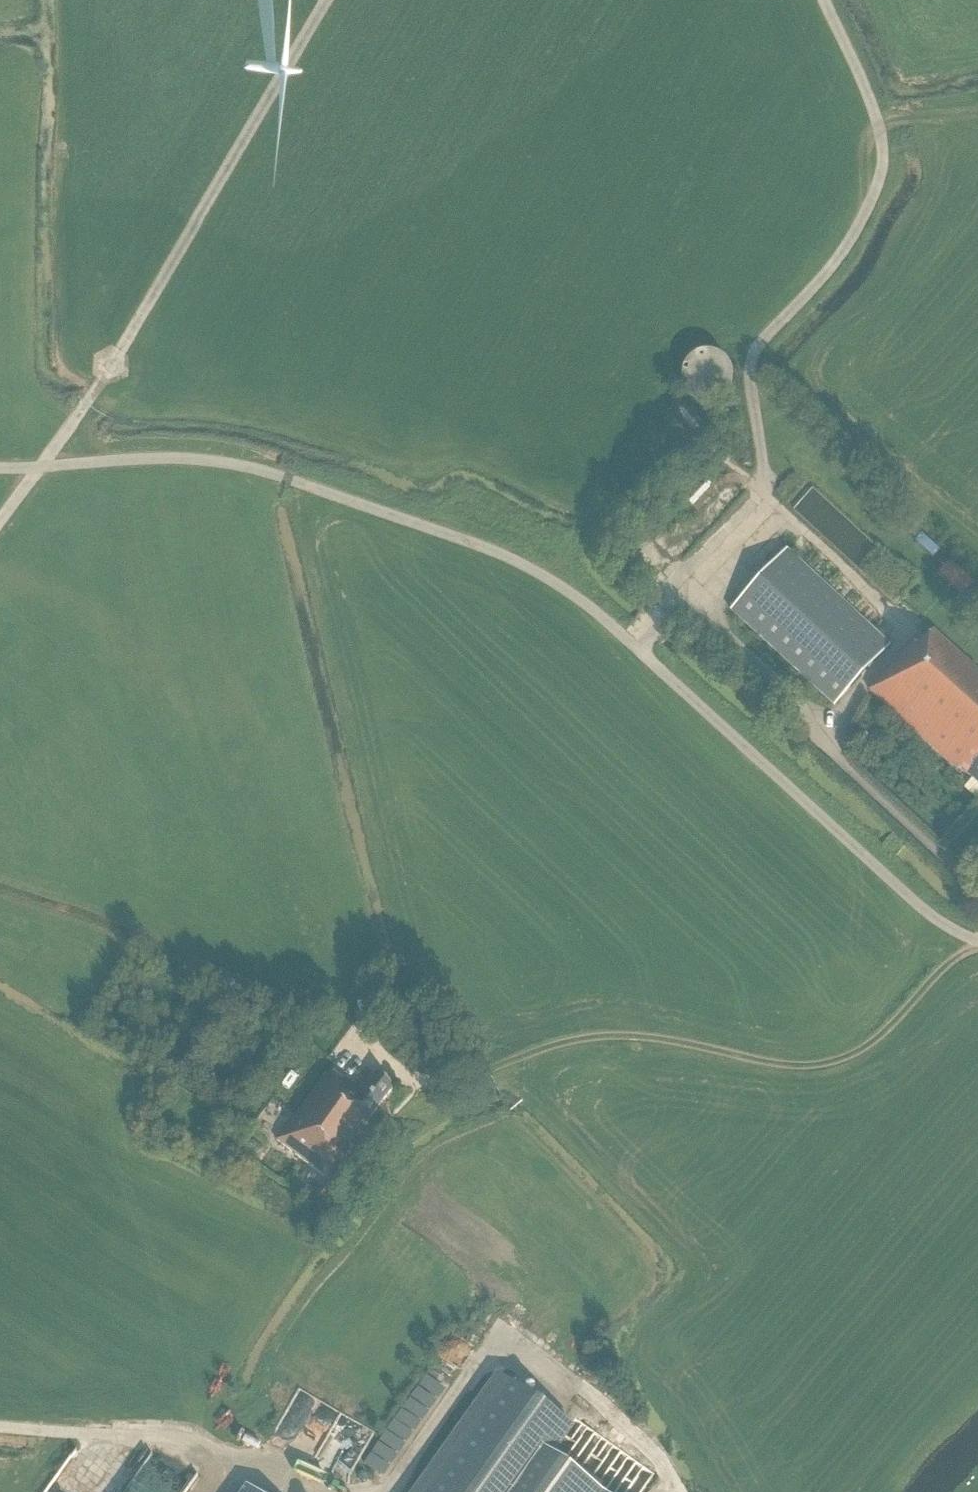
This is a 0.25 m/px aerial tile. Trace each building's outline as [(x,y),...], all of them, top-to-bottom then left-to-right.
[(723,358),(719,355),(714,353),(709,352),(704,352),(699,352),(695,354),(690,357),(687,360),(684,364),(681,369),(680,373),(680,378),(681,384),(682,388),(685,393),(688,396),(692,399),(697,402),(702,403),(707,403),(712,402),(717,401),(721,398),(725,395),(728,391),(730,386),(731,381),(731,376),(731,371),(729,366),(726,362),(723,358)] [(833,704),(887,644),(786,550),(731,609),(833,704)] [(938,572),(962,596),(975,583),(950,560),(938,572)] [(893,633),(898,625),(879,614),(874,622),(893,633)] [(870,690),(957,770),(960,768),(971,779),(963,788),(977,801),(977,673),(929,631),(917,646),(911,641),(870,690)] [(276,1140),(328,1180),(370,1126),(365,1123),(394,1087),(376,1073),(362,1091),(345,1078),(342,1081),(329,1071),(276,1140)] [(423,1370),(367,1458),(386,1470),(441,1382),(423,1370)] [(543,1450),(563,1422),(494,1374),(411,1491),(602,1491),(543,1450)] [(332,1420),(340,1405),(300,1384),(292,1399),(332,1420)]
